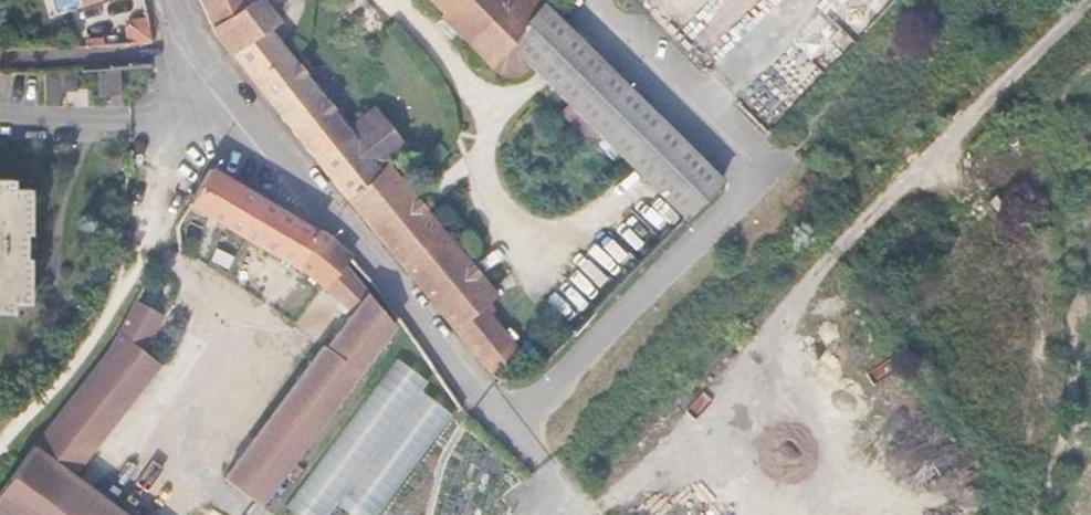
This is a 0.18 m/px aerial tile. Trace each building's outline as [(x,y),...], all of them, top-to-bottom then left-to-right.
[(82,5),(80,0),(54,0),(58,13),(82,5)] [(251,0),(202,0),(214,27),(251,1),(251,0)] [(251,1),(214,27),(223,39),(232,52),(270,27),(281,19),(271,7),(265,0),(252,0),(251,1)] [(530,66),(510,46),(546,2),(544,0),(429,0),(442,14),(440,16),(503,78),(520,77),(530,66)] [(530,66),(554,90),(594,50),(546,2),(510,46),(530,66)] [(151,39),(147,19),(130,22),(125,24),(128,41),(151,39)] [(380,173),(270,27),(232,52),(485,368),(492,373),(519,349),(491,314),(496,309),(491,301),(497,295),(390,165),(380,173)] [(554,90),(686,220),(725,180),(594,50),(554,90)] [(121,94),(120,68),(110,69),(108,70),(100,70),(102,95),(121,94)] [(77,90),(77,71),(47,72),(49,105),(62,104),(62,90),(77,90)] [(354,269),(359,264),(341,245),(213,167),(192,203),(299,267),(353,312),(230,480),(262,505),(396,326),(372,292),(354,269)] [(0,180),(0,310),(12,310),(12,302),(29,302),(29,259),(25,259),(26,232),(29,232),(29,189),(12,190),(12,180),(0,180)] [(119,332),(156,361),(168,342),(154,333),(165,313),(137,299),(120,331),(119,332)] [(158,362),(156,361),(119,332),(112,351),(56,419),(53,421),(35,445),(74,473),(158,362)] [(397,358),(285,507),(296,514),(327,514),(335,504),(350,514),(377,514),(452,415),(421,390),(428,381),(397,358)] [(35,445),(0,493),(0,514),(1,514),(131,514),(74,473),(35,445)] [(655,514),(696,514),(659,475),(637,495),(655,514)]
